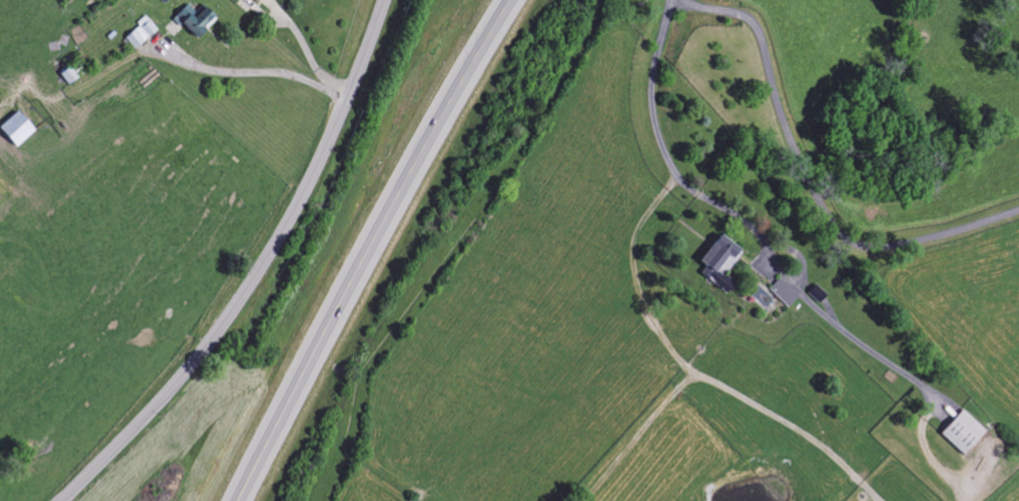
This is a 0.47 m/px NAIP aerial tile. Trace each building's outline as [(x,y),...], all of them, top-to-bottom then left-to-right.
[(202,7),(196,13),(186,4),(173,19),(195,39),(214,18),(202,7)] [(133,50),(157,31),(146,17),(122,36),(133,50)] [(58,73),(65,85),(75,79),(69,67),(58,73)] [(16,111),(0,126),(0,132),(15,148),(34,130),(16,111)] [(741,253),(718,235),(697,262),(704,268),(699,274),(725,294),(733,283),(723,275),(741,253)] [(768,289),(787,308),(798,298),(779,278),(768,289)] [(940,434),(962,456),(985,431),(963,410),(940,434)]
